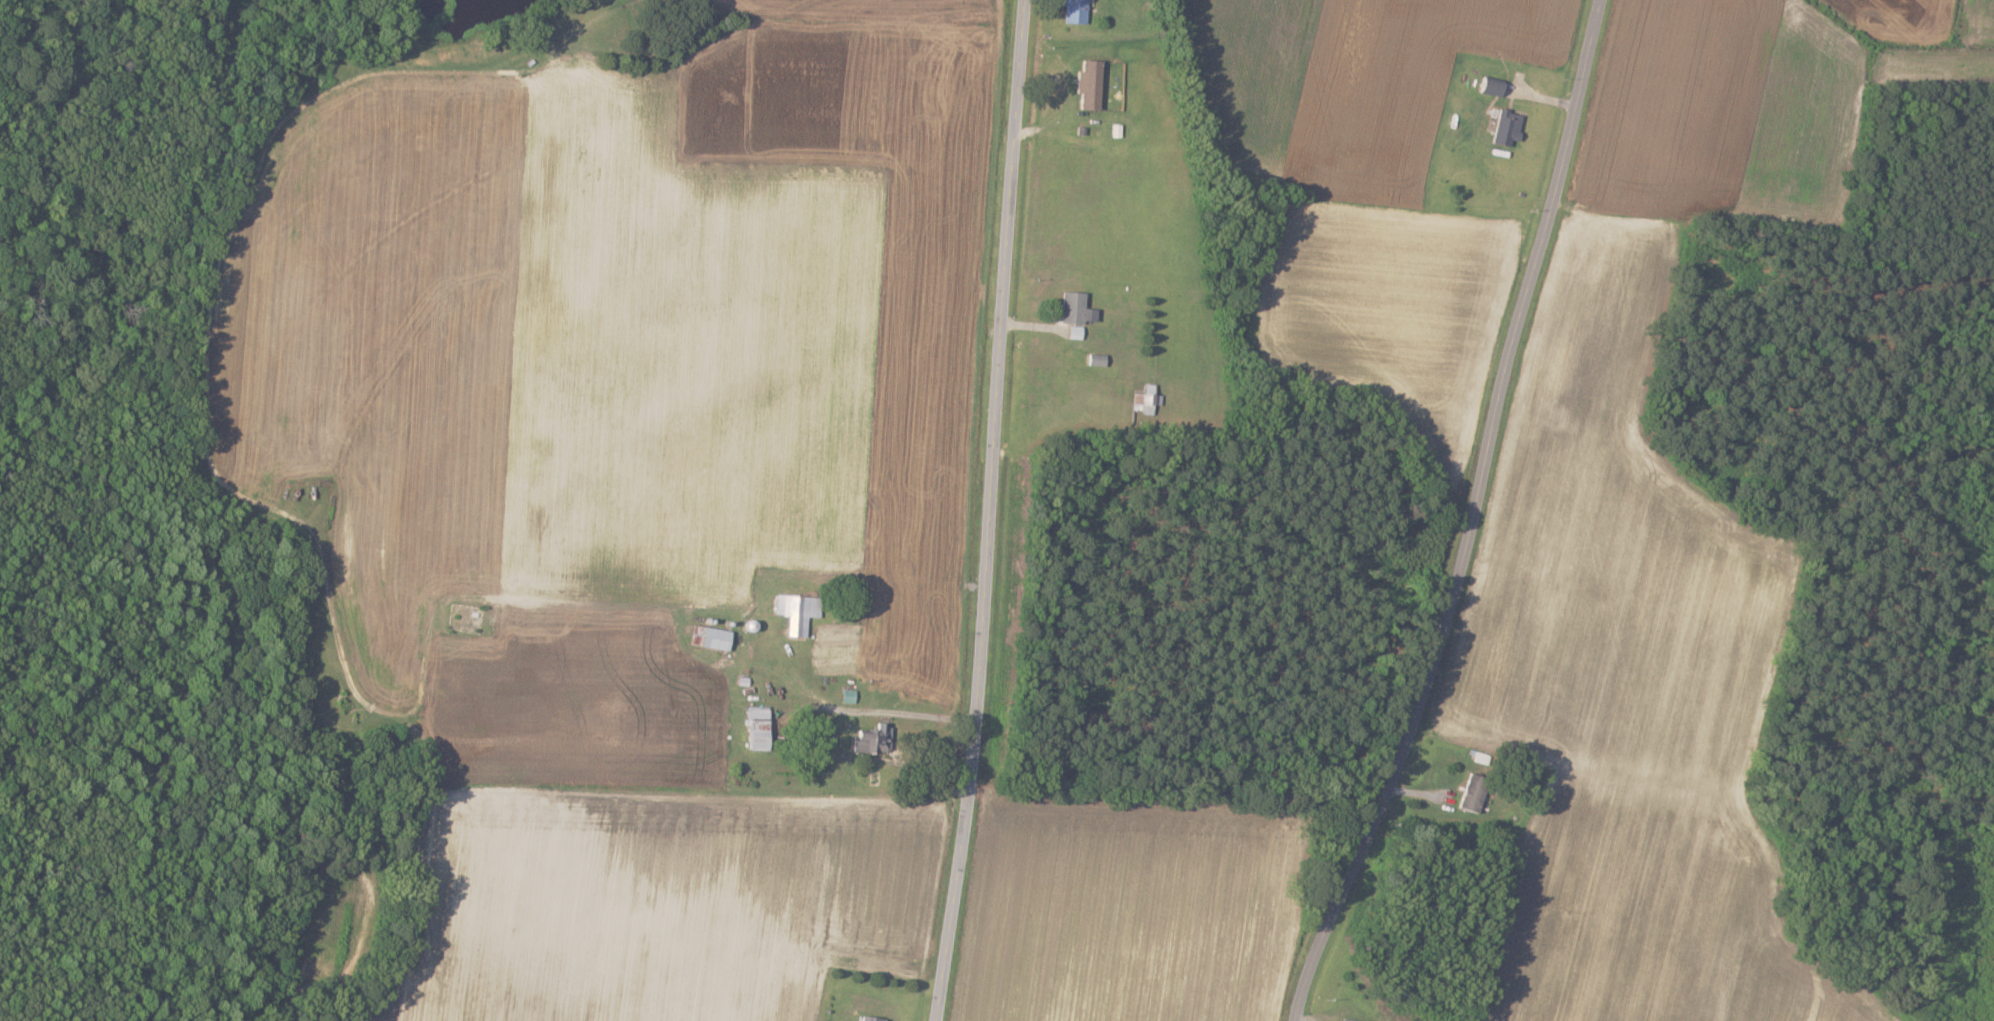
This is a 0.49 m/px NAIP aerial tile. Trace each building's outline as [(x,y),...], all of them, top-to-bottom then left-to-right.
[(1061,23),(1086,23),(1086,0),(1061,0),(1061,23)] [(1075,109),(1098,109),(1098,60),(1075,60),(1075,109)] [(1502,84),(1479,79),(1476,92),(1499,97),(1502,84)] [(1518,146),(1521,113),(1495,111),(1492,144),(1518,146)] [(1059,325),(1085,325),(1085,292),(1059,292),(1059,325)] [(1152,383),(1142,383),(1142,392),(1132,392),(1132,416),(1152,416),(1152,383)] [(784,636),(804,637),(805,617),(818,617),(819,596),(775,595),(775,615),(785,616),(784,636)] [(697,647),(726,649),(728,629),(698,627),(697,647)] [(764,707),(744,707),(744,751),(764,751),(764,707)] [(874,731),(852,731),(852,753),(887,753),(887,723),(874,723),(874,731)] [(1457,809),(1478,814),(1487,777),(1466,772),(1457,809)]
